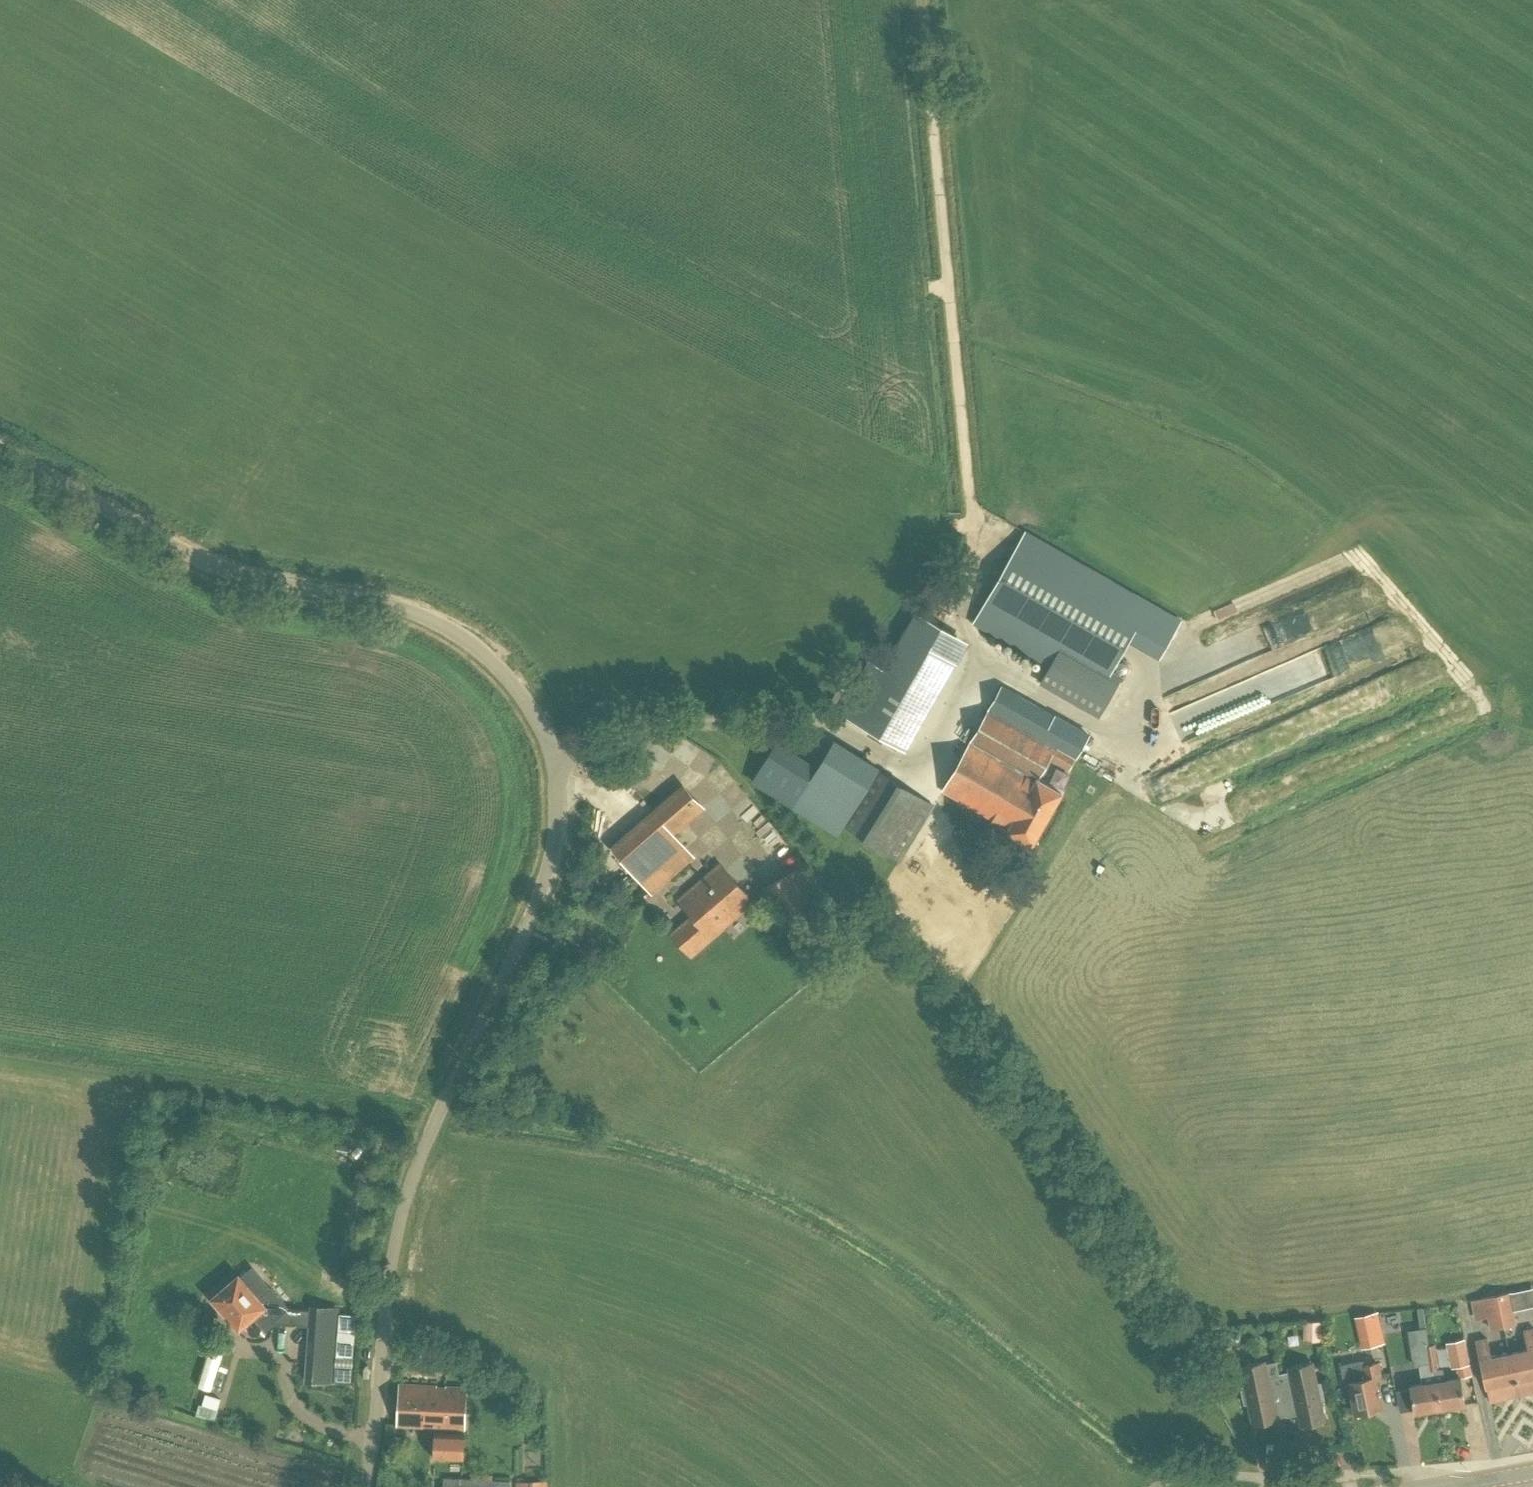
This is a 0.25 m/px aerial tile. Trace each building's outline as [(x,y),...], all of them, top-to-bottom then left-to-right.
[(1161,658),(1181,620),(1150,602),(1025,530),(972,622),(1049,666),(1040,683),(1099,717),(1123,674),(1112,669),(1129,640),(1161,658)] [(906,751),(968,642),(915,612),(883,669),(868,660),(838,713),(906,751)] [(1069,770),(1090,734),(1002,685),(941,791),(991,821),(990,823),(1006,832),(1031,847),(1062,794),(1038,780),(1050,759),(1069,770)] [(776,741),(750,782),(794,809),(794,808),(836,834),(841,825),(900,861),(934,805),(832,742),(817,767),(776,741)] [(652,895),(695,857),(675,834),(705,809),(683,782),(609,846),(652,895)] [(690,958),(712,939),(711,937),(752,902),(720,864),(678,900),(690,913),(669,933),(690,958)] [(805,874),(800,866),(756,891),(791,944),(834,916),(818,893),(824,889),(811,870),(805,874)] [(258,1298),(239,1275),(212,1298),(238,1328),(256,1313),(267,1327),(288,1308),(271,1287),(258,1298)] [(1512,1312),(1515,1324),(1517,1323),(1509,1292),(1483,1297),(1487,1313),(1496,1311),(1503,1314),(1512,1312)] [(1496,1311),(1487,1313),(1483,1297),(1470,1300),(1474,1320),(1487,1317),(1489,1330),(1515,1324),(1512,1312),(1503,1314),(1496,1311)] [(352,1383),(353,1360),(356,1314),(339,1313),(339,1311),(309,1309),(306,1358),(304,1382),(334,1383),(334,1382),(352,1383)] [(1320,1341),(1321,1320),(1304,1320),(1304,1340),(1320,1341)] [(1384,1342),(1381,1327),(1358,1332),(1361,1347),(1384,1342)] [(1522,1329),(1526,1349),(1509,1353),(1518,1396),(1532,1393),(1532,1328),(1522,1329)] [(1451,1368),(1470,1364),(1464,1337),(1446,1342),(1451,1368)] [(1518,1396),(1509,1353),(1491,1357),(1487,1337),(1474,1340),(1478,1360),(1479,1360),(1485,1386),(1486,1386),(1489,1402),(1518,1396)] [(1433,1369),(1439,1408),(1464,1404),(1460,1377),(1444,1380),(1443,1367),(1439,1368),(1435,1344),(1424,1345),(1426,1358),(1435,1356),(1436,1369),(1433,1369)] [(1435,1356),(1426,1358),(1424,1345),(1423,1345),(1423,1347),(1410,1349),(1412,1365),(1418,1365),(1421,1383),(1409,1385),(1413,1412),(1439,1408),(1433,1369),(1436,1369),(1435,1356)] [(1244,1386),(1239,1387),(1243,1404),(1248,1403),(1252,1424),(1274,1419),(1268,1394),(1280,1391),(1285,1417),(1287,1416),(1286,1413),(1287,1413),(1279,1377),(1278,1377),(1275,1361),(1262,1364),(1262,1362),(1240,1366),(1244,1386)] [(1362,1361),(1341,1365),(1344,1382),(1348,1381),(1354,1414),(1381,1408),(1377,1387),(1374,1377),(1380,1375),(1378,1363),(1363,1366),(1362,1361)] [(1290,1375),(1279,1377),(1287,1413),(1297,1411),(1300,1425),(1322,1420),(1318,1401),(1323,1399),(1319,1383),(1314,1384),(1310,1363),(1288,1368),(1290,1375)] [(399,1383),(396,1426),(440,1428),(460,1429),(465,1429),(467,1386),(405,1383),(399,1383)] [(214,1421),(218,1409),(199,1403),(195,1415),(214,1421)] [(464,1434),(460,1434),(440,1433),(435,1433),(434,1458),(463,1460),(464,1434)] [(442,1486),(509,1486),(509,1480),(443,1477),(442,1486)]
